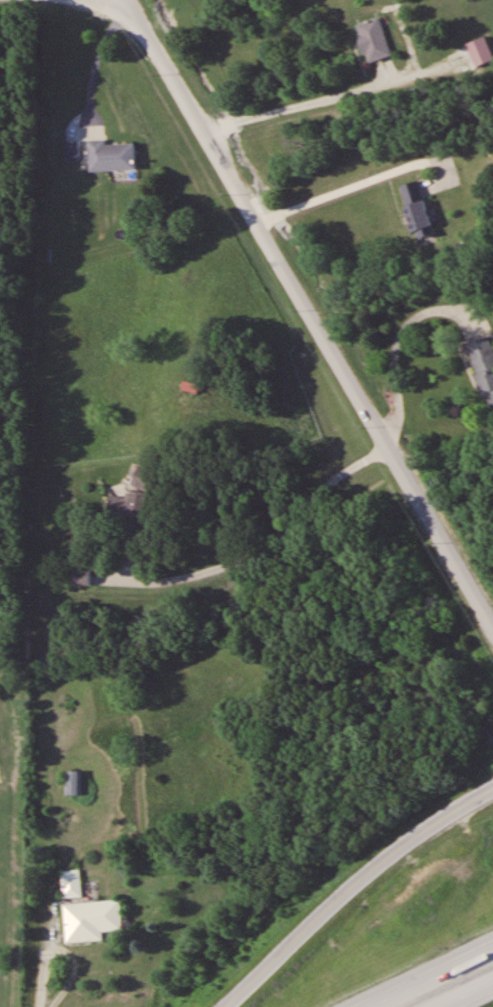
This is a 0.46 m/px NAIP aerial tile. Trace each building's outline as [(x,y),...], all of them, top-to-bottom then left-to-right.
[(369,64),(392,55),(378,18),(354,27),(369,64)] [(472,68),(492,62),(486,38),(466,44),(472,68)] [(90,172),(137,170),(136,144),(106,146),(106,140),(89,141),(90,172)] [(435,234),(418,181),(399,187),(415,240),(435,234)] [(488,337),(463,347),(487,409),(492,407),(492,350),(488,337)] [(182,391),(197,394),(199,386),(184,382),(182,391)] [(158,471),(137,464),(126,499),(107,493),(96,527),(137,539),(158,471)] [(90,570),(73,570),(73,584),(90,584),(90,570)] [(65,770),(65,795),(82,795),(82,770),(65,770)] [(81,897),(80,870),(62,870),(62,897),(81,897)] [(63,903),(64,937),(102,936),(102,931),(122,930),(121,901),(63,903)]
